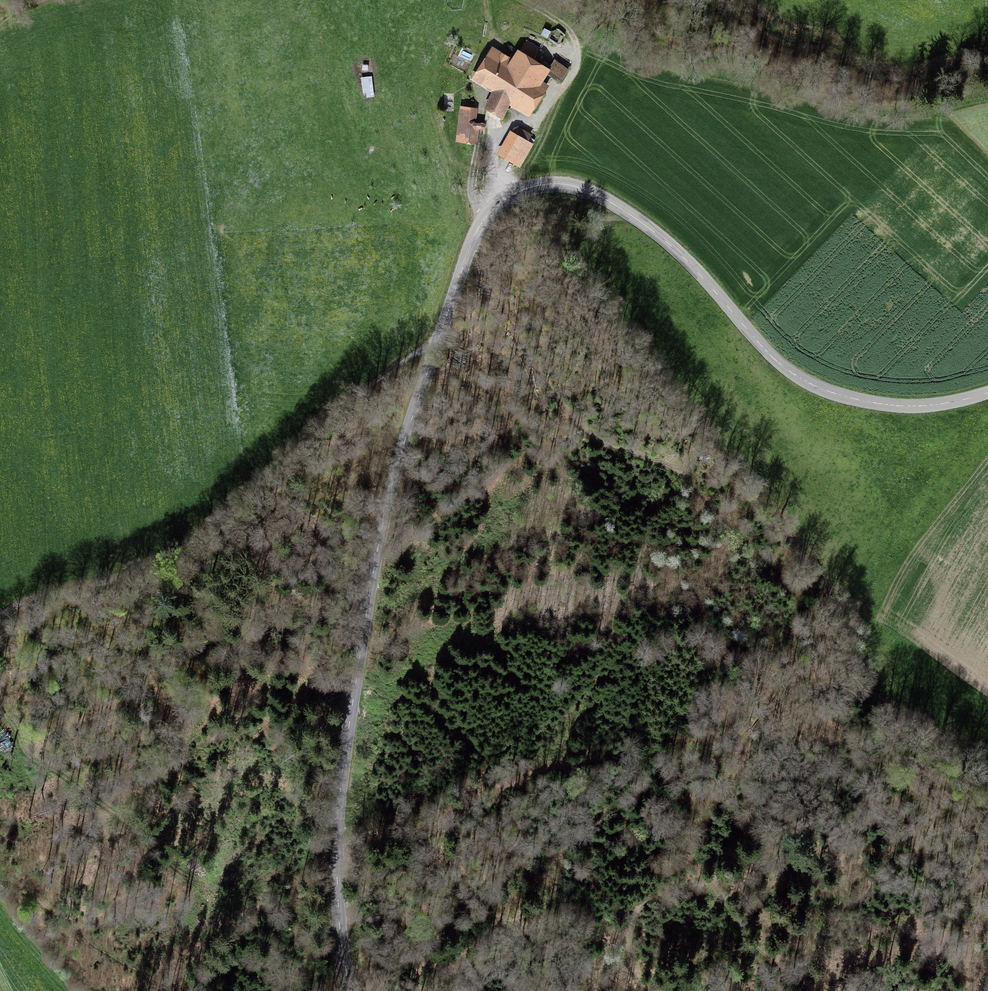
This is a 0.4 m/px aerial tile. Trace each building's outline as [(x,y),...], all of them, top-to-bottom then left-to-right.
[(512,60),(494,49),(479,75),(498,86),(486,106),(501,115),(512,95),(533,108),(544,89),(536,84),(556,51),(538,40),(531,51),(521,45),(512,60)] [(560,78),(568,66),(555,57),(547,68),(560,78)] [(374,94),(374,73),(363,73),(363,94),(374,94)] [(474,106),(464,105),(458,136),(473,138),(476,123),(471,122),(474,106)] [(526,139),(513,131),(501,151),(515,159),(526,139)]
